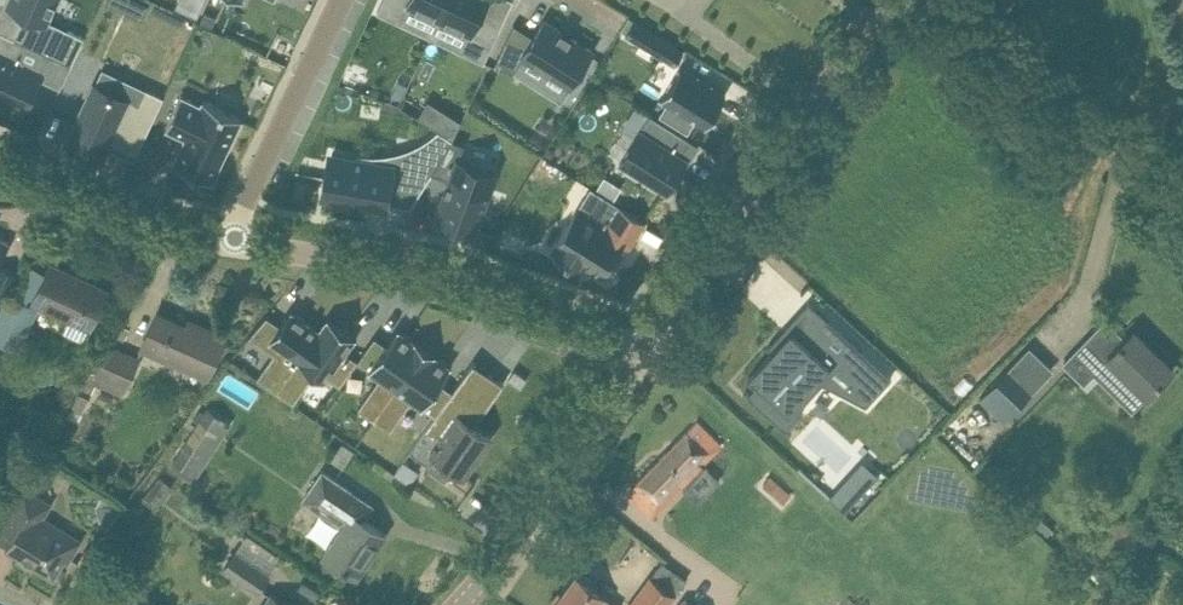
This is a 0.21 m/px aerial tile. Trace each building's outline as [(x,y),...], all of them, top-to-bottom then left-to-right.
[(10,2),(28,11),(15,38),(24,42),(72,64),(85,36),(47,18),(55,0),(11,0),(10,2)] [(108,0),(126,9),(130,0),(108,0)] [(205,0),(180,0),(177,6),(198,16),(205,0)] [(448,0),(383,0),(378,11),(401,22),(407,9),(437,23),(431,36),(448,0)] [(431,36),(432,37),(438,23),(467,37),(461,50),(485,62),(502,23),(481,13),(487,0),(448,0),(431,36)] [(204,7),(200,16),(212,21),(216,11),(204,7)] [(635,19),(626,34),(674,64),(683,49),(635,19)] [(570,84),(592,50),(572,37),(573,35),(561,28),(560,30),(545,20),(535,36),(514,23),(497,59),(515,70),(524,55),(570,84)] [(24,108),(39,77),(61,87),(72,64),(24,42),(16,57),(0,49),(0,97),(24,108)] [(668,101),(660,112),(688,130),(695,118),(707,125),(726,93),(681,65),(662,97),(668,101)] [(108,140),(136,154),(164,95),(163,95),(148,88),(147,87),(139,104),(113,92),(114,90),(110,88),(109,90),(95,83),(71,133),(85,140),(84,141),(89,143),(89,142),(103,149),(108,140)] [(397,84),(391,98),(399,101),(405,87),(397,84)] [(174,162),(213,179),(242,117),(204,99),(202,104),(182,94),(166,126),(187,136),(174,162)] [(444,110),(434,126),(438,129),(453,138),(462,120),(444,110)] [(651,113),(622,159),(667,187),(672,180),(676,182),(685,168),(681,165),(686,158),(669,148),(680,131),(651,113)] [(342,152),(351,155),(359,130),(350,127),(342,152)] [(332,152),(324,195),(384,206),(385,200),(389,176),(425,183),(432,171),(453,138),(438,129),(436,131),(433,134),(429,136),(426,138),(422,141),(425,147),(413,167),(357,157),(332,152)] [(453,138),(432,171),(451,177),(438,213),(475,227),(495,172),(459,159),(465,143),(453,138)] [(554,163),(544,177),(550,181),(544,189),(557,197),(573,174),(554,163)] [(605,171),(596,185),(614,195),(622,182),(605,171)] [(575,210),(552,247),(578,264),(582,257),(605,272),(624,242),(630,246),(633,241),(646,221),(620,205),(605,229),(576,210),(575,210)] [(9,241),(0,237),(0,260),(9,241)] [(84,338),(107,290),(70,272),(70,271),(51,262),(34,299),(72,317),(66,330),(84,338)] [(16,273),(0,265),(0,308),(16,273)] [(12,348),(32,306),(10,296),(0,318),(0,343),(12,348)] [(275,390),(319,328),(292,309),(293,308),(292,308),(280,323),(267,314),(249,335),(274,353),(257,377),(275,390)] [(157,312),(147,335),(142,346),(207,376),(216,358),(225,336),(199,324),(196,330),(157,312)] [(340,384),(358,359),(346,350),(356,337),(356,338),(357,337),(328,316),(327,317),(328,318),(320,329),(319,328),(275,390),(294,402),(315,371),(327,380),(328,378),(327,378),(328,375),(340,384)] [(1125,338),(1106,320),(1063,363),(1083,383),(1109,357),(1148,395),(1157,385),(1174,368),(1134,329),(1125,338)] [(869,400),(892,377),(832,321),(808,345),(796,333),(779,351),(775,348),(750,374),(753,376),(742,388),(792,433),(808,417),(799,409),(840,367),(855,381),(852,385),(869,400)] [(374,418),(426,345),(415,338),(415,339),(399,328),(400,327),(399,327),(387,343),(375,335),(358,359),(369,368),(368,370),(369,371),(370,370),(380,376),(358,407),(374,418)] [(121,395),(138,358),(110,345),(97,372),(92,369),(71,409),(82,414),(95,383),(121,395)] [(436,353),(426,345),(374,418),(391,430),(412,399),(422,406),(421,407),(422,408),(423,406),(436,414),(453,390),(441,381),(453,364),(452,364),(451,364),(436,354),(436,353)] [(527,378),(515,369),(509,378),(520,386),(527,378)] [(982,397),(1004,419),(1030,392),(1008,370),(982,397)] [(171,467),(192,480),(196,474),(198,475),(241,408),(216,392),(171,467)] [(459,414),(433,451),(464,473),(491,435),(459,414)] [(697,421),(640,480),(629,491),(654,516),(683,485),(685,488),(706,466),(703,464),(721,445),(716,439),(697,421)] [(404,457),(394,469),(409,479),(418,467),(404,457)] [(48,459),(34,464),(39,477),(52,473),(48,459)] [(369,550),(382,531),(343,505),(353,491),(333,477),(323,470),(303,500),(342,527),(324,552),(338,562),(358,575),(373,553),(369,550)] [(160,476),(141,501),(156,511),(173,486),(160,476)] [(765,486),(786,500),(792,491),(772,477),(765,486)] [(846,479),(829,497),(845,511),(862,493),(846,479)] [(14,533),(6,547),(54,576),(64,559),(68,561),(79,543),(41,520),(51,503),(25,487),(1,525),(14,533)] [(234,550),(223,567),(257,592),(269,574),(234,550)] [(676,593),(686,579),(663,561),(651,576),(629,604),(667,604),(676,593)] [(597,589),(577,575),(555,604),(619,604),(597,589)] [(286,604),(272,595),(266,604),(287,604),(286,604)]
